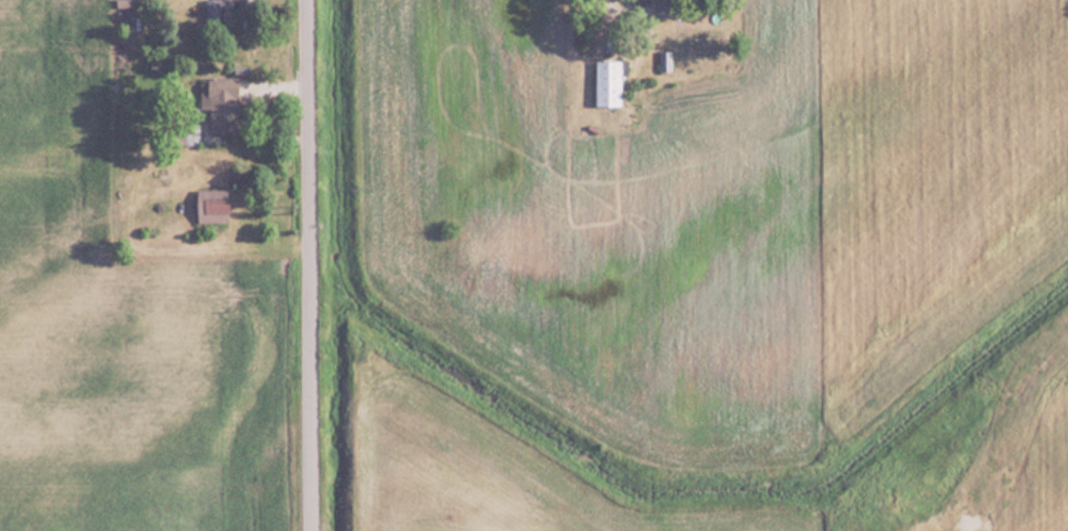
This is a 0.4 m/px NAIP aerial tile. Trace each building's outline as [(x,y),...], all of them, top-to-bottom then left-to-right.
[(203,24),(229,25),(230,5),(252,5),(252,0),(203,0),(203,24)] [(657,15),(679,15),(679,0),(657,0),(657,15)] [(596,105),(622,105),(622,60),(596,60),(596,105)] [(239,76),(210,76),(210,133),(239,133),(239,76)] [(206,211),(231,211),(231,198),(206,198),(206,211)]
